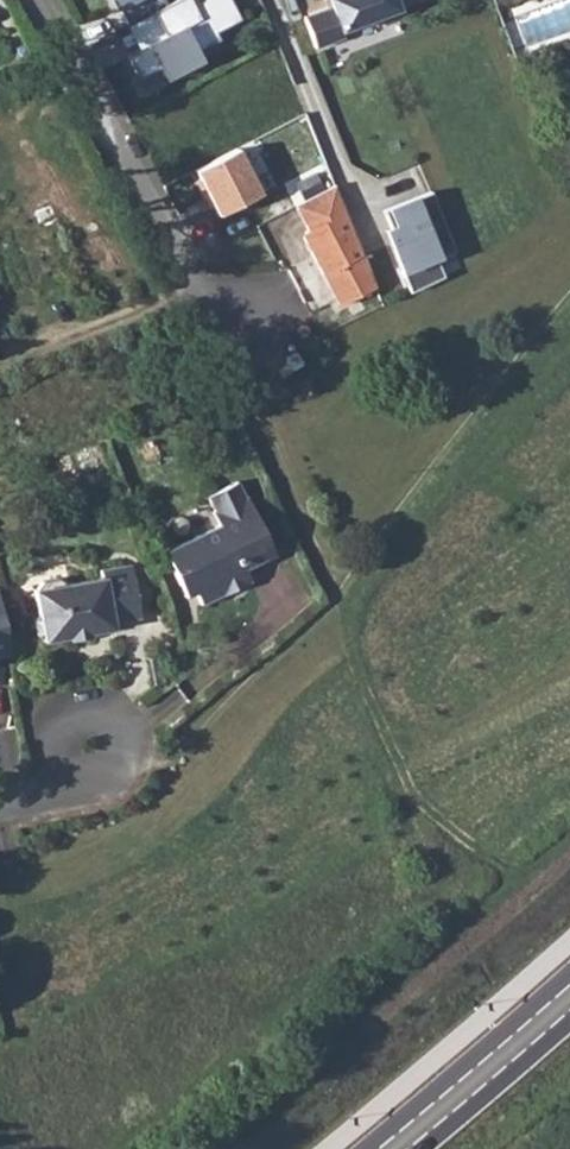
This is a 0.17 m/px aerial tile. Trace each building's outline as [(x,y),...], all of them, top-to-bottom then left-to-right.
[(124,24),(167,2),(166,0),(112,0),(124,24)] [(228,0),(172,0),(167,2),(124,24),(139,47),(126,55),(138,78),(158,68),(165,82),(206,60),(199,46),(216,35),(213,31),(237,17),(228,0)] [(330,6),(303,16),(315,47),(343,36),(341,30),(398,9),(396,2),(402,0),(328,0),(330,6)] [(253,140),(195,169),(217,216),(274,186),(253,140)] [(355,236),(334,184),(295,204),(307,228),(301,232),(339,303),(375,287),(355,236)] [(453,248),(430,190),(384,205),(392,224),(383,227),(410,292),(443,274),(438,259),(453,248)] [(312,375),(299,381),(307,397),(319,391),(312,375)] [(165,548),(181,581),(189,577),(195,589),(201,602),(250,579),(244,568),(274,554),(247,496),(243,495),(236,480),(210,492),(217,507),(214,509),(221,524),(165,548)] [(44,579),(36,589),(40,615),(37,620),(39,634),(46,639),(69,636),(70,638),(91,634),(90,630),(116,625),(116,622),(141,617),(131,565),(101,570),(102,578),(68,583),(58,576),(44,579)] [(0,603),(0,656),(9,654),(0,603)]
